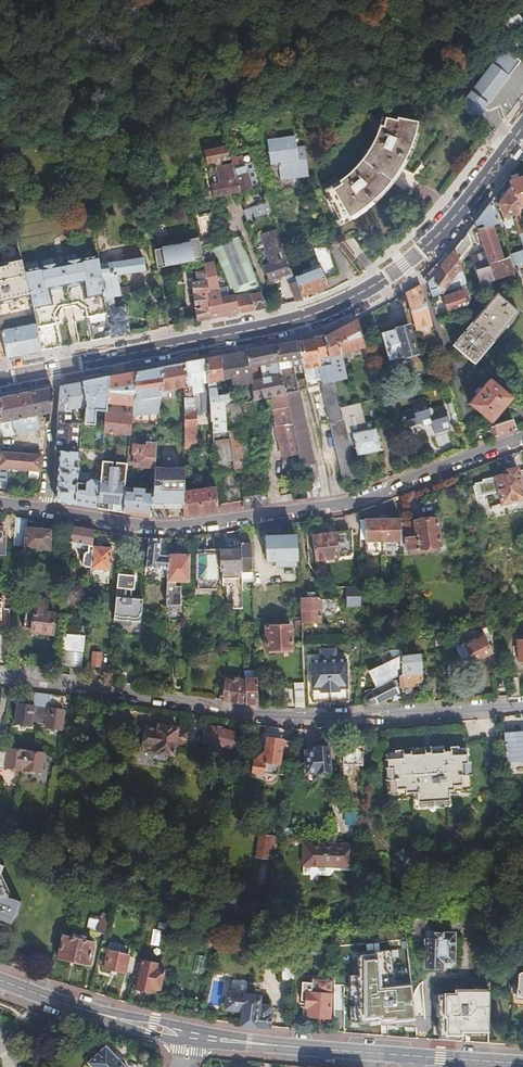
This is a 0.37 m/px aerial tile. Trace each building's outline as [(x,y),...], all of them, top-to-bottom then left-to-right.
[(505,48),(489,59),(491,60),(458,104),(475,118),(485,104),(507,77),(520,60),(505,48)] [(455,84),(443,93),(450,98),(460,92),(455,84)] [(340,181),(325,191),(329,197),(327,199),(329,204),(331,202),(339,218),(337,219),(341,226),(355,218),(362,213),(370,208),(376,203),(383,197),(389,190),(394,184),(400,177),(404,169),(409,161),(413,154),(416,145),(418,137),(421,128),(417,128),(419,118),(399,114),(398,118),(387,116),(384,128),(380,137),(376,144),(372,152),(367,159),(361,166),(355,172),(353,170),(340,181)] [(489,139),(494,132),(480,122),(475,128),(489,139)] [(279,177),(308,173),(304,144),(296,144),(295,133),(265,137),(267,163),(275,162),(279,177)] [(215,183),(207,185),(210,197),(233,191),(235,190),(236,193),(239,203),(243,202),(246,209),(264,202),(261,193),(256,195),(255,192),(248,194),(246,189),(253,187),(254,184),(249,170),(247,171),(246,169),(247,168),(246,162),(244,161),(239,163),(236,155),(226,159),(227,162),(225,162),(216,164),(215,159),(222,157),(218,140),(208,142),(210,148),(197,151),(201,163),(208,161),(215,183)] [(506,179),(509,186),(516,210),(522,208),(522,174),(516,176),(515,173),(509,175),(510,177),(506,179)] [(509,186),(495,204),(501,225),(510,223),(507,215),(515,213),(516,217),(514,217),(513,220),(522,248),(522,230),(516,210),(509,186)] [(484,225),(489,224),(496,221),(489,201),(474,222),(475,225),(483,222),(484,225)] [(268,211),(264,202),(246,209),(239,211),(243,221),(268,211)] [(210,224),(209,212),(192,215),(195,237),(196,237),(197,247),(206,245),(213,243),(211,229),(209,230),(208,225),(210,224)] [(501,259),(489,224),(484,225),(476,228),(483,250),(468,255),(473,269),(476,277),(479,286),(488,283),(511,275),(505,257),(501,259)] [(258,236),(261,246),(275,240),(271,230),(258,236)] [(466,232),(453,249),(458,261),(465,252),(464,251),(471,243),(469,242),(470,240),(466,232)] [(153,249),(155,267),(156,267),(155,263),(163,261),(163,266),(199,259),(197,247),(196,237),(195,237),(190,238),(190,239),(185,240),(185,243),(182,244),(179,243),(174,243),(170,244),(166,246),(163,247),(163,251),(154,252),(153,249)] [(238,312),(266,307),(233,238),(213,243),(206,245),(230,295),(238,312)] [(261,267),(267,282),(289,274),(275,240),(261,246),(269,264),(261,267)] [(344,243),(339,247),(350,262),(354,257),(344,243)] [(123,259),(99,262),(104,297),(113,296),(123,294),(121,273),(144,270),(142,256),(138,257),(136,245),(121,247),(123,259)] [(336,274),(327,254),(323,246),(321,247),(312,247),(311,256),(318,268),(309,272),(308,269),(300,272),(302,275),(294,278),(296,284),(301,296),(326,286),(323,279),(336,274)] [(327,254),(332,260),(328,246),(323,246),(327,254)] [(516,250),(519,259),(514,260),(516,265),(521,263),(522,270),(522,248),(516,250)] [(453,249),(440,266),(449,280),(456,272),(461,270),(458,261),(453,249)] [(336,274),(332,260),(327,254),(336,274)] [(27,297),(33,323),(39,350),(53,348),(55,347),(52,333),(69,330),(68,323),(55,325),(54,322),(52,314),(57,307),(57,302),(76,299),(77,302),(84,307),(86,316),(87,320),(74,322),(78,343),(110,337),(104,297),(99,262),(98,257),(63,263),(64,267),(55,268),(55,265),(21,271),(27,297)] [(14,299),(27,297),(21,271),(19,261),(0,264),(0,301),(14,299)] [(207,318),(238,312),(230,295),(219,298),(210,262),(200,264),(201,270),(204,290),(202,290),(207,318)] [(422,277),(427,281),(440,266),(435,262),(422,277)] [(440,266),(427,281),(431,295),(439,292),(449,280),(440,266)] [(194,320),(207,318),(202,290),(204,290),(201,270),(192,271),(193,282),(188,282),(194,320)] [(479,286),(474,287),(477,294),(490,289),(488,283),(479,286)] [(302,300),(301,296),(296,284),(289,287),(295,301),(302,300)] [(420,285),(405,293),(409,306),(408,308),(405,309),(406,314),(411,316),(419,342),(435,338),(428,316),(423,298),(420,285)] [(460,290),(459,285),(441,292),(442,296),(460,290)] [(453,307),(465,302),(460,290),(442,296),(447,309),(453,307)] [(472,322),(492,338),(516,310),(495,293),(472,322)] [(113,296),(104,297),(110,337),(129,333),(126,315),(129,315),(130,311),(130,307),(126,304),(115,306),(113,296)] [(52,314),(54,322),(57,321),(56,314),(61,307),(74,304),(81,309),(83,316),(86,316),(84,307),(77,302),(76,299),(57,302),(57,307),(52,314)] [(147,329),(157,328),(151,314),(145,316),(147,329)] [(325,335),(324,335),(334,382),(346,379),(341,357),(363,347),(355,319),(325,335)] [(473,362),(492,338),(472,322),(453,346),(473,362)] [(39,350),(33,323),(1,329),(7,357),(39,350)] [(395,331),(380,335),(388,359),(402,355),(402,356),(415,353),(406,325),(394,329),(395,331)] [(52,333),(55,347),(72,344),(69,330),(52,333)] [(324,335),(298,340),(301,357),(304,369),(318,366),(320,373),(330,422),(342,420),(340,408),(334,382),(324,335)] [(298,340),(273,345),(284,392),(296,390),(299,390),(296,378),(292,359),(301,357),(298,340)] [(273,345),(244,350),(251,399),(263,396),(284,392),(273,345)] [(230,353),(218,355),(220,382),(229,380),(231,392),(233,403),(236,402),(236,403),(240,403),(244,433),(256,431),(251,399),(244,350),(230,353)] [(218,355),(204,358),(207,391),(207,395),(210,434),(212,455),(215,486),(217,505),(242,501),(240,486),(239,469),(246,467),(244,460),(241,433),(240,431),(236,403),(236,402),(233,403),(231,392),(229,380),(220,382),(218,355)] [(204,358),(183,361),(183,387),(183,426),(193,426),(195,426),(195,410),(193,411),(193,405),(202,404),(201,396),(200,392),(207,391),(204,358)] [(183,361),(161,366),(159,396),(164,397),(164,390),(183,387),(183,361)] [(161,366),(135,371),(131,410),(131,416),(158,413),(159,396),(161,366)] [(304,369),(305,376),(320,373),(318,366),(304,369)] [(135,371),(107,376),(105,407),(125,409),(131,410),(135,371)] [(107,376),(81,381),(84,405),(82,409),(82,427),(91,426),(92,412),(104,413),(105,407),(107,376)] [(299,390),(308,388),(305,376),(296,378),(299,390)] [(487,378),(468,402),(489,420),(509,396),(487,378)] [(59,451),(74,453),(74,448),(75,431),(66,430),(66,427),(70,428),(70,424),(66,424),(67,409),(84,405),(81,381),(59,385),(56,450),(59,451)] [(44,428),(45,422),(45,416),(37,418),(36,414),(50,411),(52,388),(50,386),(0,396),(0,436),(44,428)] [(297,453),(305,490),(307,498),(317,497),(317,487),(296,390),(284,392),(284,396),(297,453)] [(279,457),(297,453),(284,396),(264,400),(265,405),(279,457)] [(400,416),(398,419),(406,425),(418,421),(419,425),(427,423),(431,436),(451,430),(443,405),(432,408),(431,406),(430,405),(428,405),(426,406),(424,396),(410,400),(412,407),(402,410),(403,415),(400,416)] [(360,402),(357,403),(362,427),(365,426),(360,402)] [(240,403),(236,403),(240,431),(241,433),(244,433),(240,403)] [(357,403),(340,408),(342,420),(346,435),(351,433),(366,430),(365,426),(362,427),(357,403)] [(124,418),(104,416),(103,432),(129,434),(131,418),(124,418)] [(346,435),(342,420),(330,422),(327,423),(340,482),(356,479),(346,435)] [(491,437),(516,429),(512,420),(485,427),(487,431),(489,430),(491,437)] [(183,426),(183,448),(193,448),(193,426),(183,426)] [(379,450),(374,428),(366,430),(351,433),(356,455),(379,450)] [(103,432),(101,454),(101,458),(99,478),(107,479),(117,480),(125,480),(129,434),(103,432)] [(212,455),(210,434),(206,434),(207,448),(199,448),(199,455),(212,455)] [(133,465),(154,467),(156,444),(146,443),(145,446),(132,445),(131,454),(133,454),(133,465)] [(41,454),(0,449),(0,467),(40,471),(41,454)] [(78,453),(74,453),(59,451),(55,496),(60,501),(74,503),(76,481),(78,453)] [(154,467),(153,490),(152,507),(167,507),(167,493),(173,493),(174,484),(183,484),(183,467),(154,467)] [(494,479),(492,479),(492,477),(481,480),(481,482),(473,484),(473,486),(471,487),(478,509),(489,506),(498,504),(499,504),(502,515),(522,510),(522,496),(520,485),(522,484),(522,469),(516,471),(516,467),(506,470),(507,473),(493,477),(494,479)] [(99,478),(98,486),(97,507),(105,509),(107,479),(99,478)] [(98,486),(76,481),(74,503),(97,507),(98,486)] [(183,491),(183,484),(174,484),(173,493),(167,493),(167,507),(183,508),(183,491)] [(215,486),(183,491),(183,508),(183,516),(217,511),(217,505),(215,486)] [(125,487),(124,498),(123,512),(151,516),(152,507),(153,490),(125,487)] [(307,498),(305,490),(290,494),(291,500),(307,498)] [(123,512),(124,498),(116,501),(115,510),(123,512)] [(478,509),(482,520),(493,529),(522,521),(522,510),(502,515),(492,518),(489,506),(478,509)] [(26,519),(14,517),(11,545),(23,546),(23,547),(47,549),(48,530),(39,529),(39,526),(34,526),(33,529),(26,528),(26,519)] [(398,525),(398,518),(364,519),(365,543),(398,543),(398,525)] [(413,523),(398,525),(398,543),(399,553),(407,552),(438,548),(435,519),(413,522),(413,523)] [(93,530),(71,527),(70,541),(87,543),(87,550),(84,549),(80,552),(80,563),(83,566),(90,567),(92,544),(93,530)] [(351,529),(311,535),(316,560),(355,553),(351,529)] [(295,536),(265,537),(267,562),(276,562),(277,568),(296,567),(295,536)] [(159,538),(146,539),(143,567),(162,568),(166,568),(166,554),(159,554),(159,538)] [(92,544),(90,567),(110,570),(111,547),(92,544)] [(239,544),(241,584),(252,584),(251,544),(239,544)] [(439,553),(438,548),(407,552),(408,557),(439,553)] [(222,571),(223,587),(228,586),(229,592),(229,610),(239,609),(237,570),(239,570),(238,549),(220,550),(221,571),(222,571)] [(166,568),(165,581),(181,581),(188,581),(188,554),(166,554),(166,568)] [(197,554),(197,589),(216,588),(216,554),(197,554)] [(0,574),(9,575),(10,557),(2,556),(1,567),(0,574)] [(143,567),(143,575),(162,576),(162,568),(143,567)] [(296,570),(282,570),(283,585),(297,584),(296,570)] [(165,581),(165,604),(180,604),(181,581),(165,581)] [(360,588),(346,588),(348,607),(361,607),(360,588)] [(306,600),(300,600),(300,618),(301,621),(301,623),(320,622),(320,612),(319,600),(318,599),(314,599),(314,592),(306,592),(306,600)] [(115,597),(113,619),(139,622),(139,621),(141,599),(115,597)] [(22,611),(21,628),(29,628),(32,636),(39,636),(42,628),(51,629),(52,608),(43,607),(43,599),(24,598),(24,611),(22,611)] [(336,598),(318,599),(319,600),(320,612),(322,612),(324,615),(331,614),(334,612),(336,612),(336,598)] [(275,623),(265,623),(266,649),(292,649),(291,626),(275,626),(275,623)] [(60,665),(83,666),(84,635),(61,634),(60,665)] [(463,643),(455,647),(464,664),(472,661),(473,663),(491,654),(483,637),(478,640),(475,638),(470,640),(472,643),(465,647),(463,643)] [(514,641),(516,661),(522,661),(522,640),(514,641)] [(93,652),(92,665),(100,666),(101,652),(93,652)] [(401,659),(400,676),(400,686),(400,694),(401,699),(401,703),(415,702),(412,682),(421,681),(419,670),(421,669),(419,656),(401,659)] [(400,676),(401,659),(387,666),(393,679),(400,676)] [(313,687),(313,691),(321,691),(321,694),(340,694),(340,690),(348,690),(347,661),(338,661),(321,662),(312,662),(313,687)] [(370,674),(376,687),(393,679),(387,666),(370,674)] [(221,699),(241,702),(243,686),(239,686),(240,678),(233,677),(233,680),(224,679),(221,699)] [(256,678),(245,678),(246,703),(258,704),(256,678)] [(508,679),(511,695),(520,695),(517,678),(508,679)] [(376,705),(394,697),(397,695),(395,688),(398,686),(398,681),(393,683),(392,682),(373,690),(373,691),(369,694),(368,694),(367,696),(366,697),(366,699),(366,701),(368,702),(369,703),(371,704),(373,704),(375,703),(376,705)] [(304,686),(304,683),(297,683),(297,698),(293,698),(294,709),(305,708),(304,686)] [(321,691),(313,691),(313,703),(348,702),(348,690),(340,690),(340,694),(321,694),(321,691)] [(32,724),(40,725),(42,708),(35,707),(37,693),(24,691),(21,705),(19,704),(16,725),(32,727),(32,724)] [(35,707),(42,708),(50,709),(52,695),(37,693),(35,707)] [(42,708),(40,725),(47,726),(47,730),(63,732),(66,712),(63,712),(65,697),(52,695),(50,709),(42,708)] [(145,723),(140,745),(170,751),(173,738),(185,740),(187,728),(176,726),(176,724),(159,720),(158,725),(145,723)] [(203,740),(223,744),(232,746),(235,730),(222,728),(223,724),(218,724),(218,727),(206,724),(203,740)] [(503,736),(505,762),(522,761),(522,735),(503,736)] [(278,755),(287,756),(289,741),(281,740),(281,739),(265,736),(263,752),(260,752),(252,759),(250,770),(263,772),(265,760),(277,762),(278,755)] [(328,772),(327,747),(325,747),(325,746),(323,744),(316,745),(315,746),(315,748),(313,748),(313,751),(304,752),(304,763),(305,771),(304,771),(304,774),(306,773),(310,772),(310,778),(313,778),(328,777),(328,772)] [(341,763),(360,764),(361,748),(343,746),(341,763)] [(386,756),(387,769),(391,769),(392,781),(388,781),(389,795),(415,793),(416,803),(448,801),(447,791),(469,789),(468,774),(463,775),(462,763),(467,763),(466,750),(458,750),(457,746),(449,747),(450,752),(441,753),(430,754),(428,754),(429,760),(424,760),(424,754),(422,754),(412,755),(402,756),(401,751),(393,751),(394,755),(386,756)] [(5,768),(41,773),(43,752),(7,748),(5,768)] [(305,771),(304,763),(301,763),(293,770),(308,784),(313,778),(310,778),(310,772),(306,773),(304,774),(304,771),(305,771)] [(258,838),(254,862),(266,864),(267,858),(270,859),(272,846),(273,846),(274,840),(258,838)] [(302,841),(301,864),(349,867),(350,843),(302,841)] [(57,855),(54,864),(74,871),(77,862),(57,855)] [(267,868),(264,888),(271,889),(273,869),(267,868)] [(434,870),(422,871),(422,879),(434,879),(434,870)] [(2,912),(13,916),(19,900),(9,897),(0,875),(0,912),(2,912)] [(117,891),(117,892),(117,894),(118,895),(119,896),(121,897),(123,896),(124,896),(125,895),(126,893),(126,891),(125,890),(124,889),(123,888),(121,888),(120,888),(118,889),(117,891)] [(424,964),(440,965),(440,959),(451,960),(452,932),(432,932),(432,930),(424,929),(425,918),(412,918),(413,923),(409,923),(409,933),(413,933),(413,939),(424,940),(424,964)] [(88,929),(97,932),(100,922),(90,919),(88,929)] [(97,932),(105,934),(108,921),(101,919),(100,922),(97,932)] [(64,935),(58,957),(88,965),(93,942),(83,940),(84,936),(73,933),(72,937),(64,935)] [(103,967),(131,974),(135,958),(110,952),(111,948),(105,946),(104,951),(107,952),(103,967)] [(350,1021),(414,1026),(410,984),(407,984),(393,985),(393,983),(389,950),(373,952),(372,951),(355,952),(358,974),(349,975),(349,995),(353,995),(354,1005),(349,1006),(350,1021)] [(280,979),(293,980),(294,961),(281,960),(280,979)] [(141,962),(136,986),(152,990),(153,986),(159,988),(163,971),(156,969),(157,966),(141,962)] [(331,984),(322,984),(320,984),(318,987),(312,986),(312,981),(302,981),(300,999),(305,1000),(306,1002),(308,1003),(308,1014),(330,1015),(331,984)] [(460,1030),(488,1029),(489,990),(472,990),(472,989),(455,989),(455,993),(436,993),(436,1015),(438,1015),(439,1038),(461,1038),(460,1030)] [(243,1023),(270,1025),(271,1003),(259,1002),(259,995),(246,994),(247,992),(227,990),(226,1008),(244,1010),(243,1023)] [(509,1030),(522,1031),(522,998),(511,998),(509,1030)] [(52,1019),(49,1028),(64,1032),(66,1024),(52,1019)] [(89,1062),(93,1066),(126,1066),(106,1046),(89,1062)]
